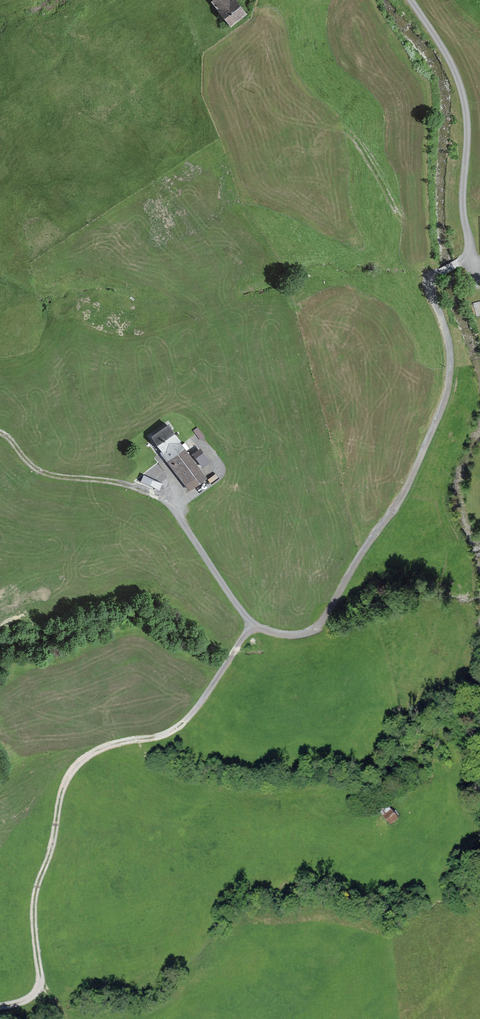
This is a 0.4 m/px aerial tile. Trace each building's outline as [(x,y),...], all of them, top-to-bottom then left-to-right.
[(211,2),(232,28),(249,14),(237,0),(236,0),(232,3),(230,0),(214,0),(211,2)] [(170,423),(151,437),(190,492),(209,478),(170,423)] [(388,806),(380,813),(390,825),(398,818),(388,806)]
